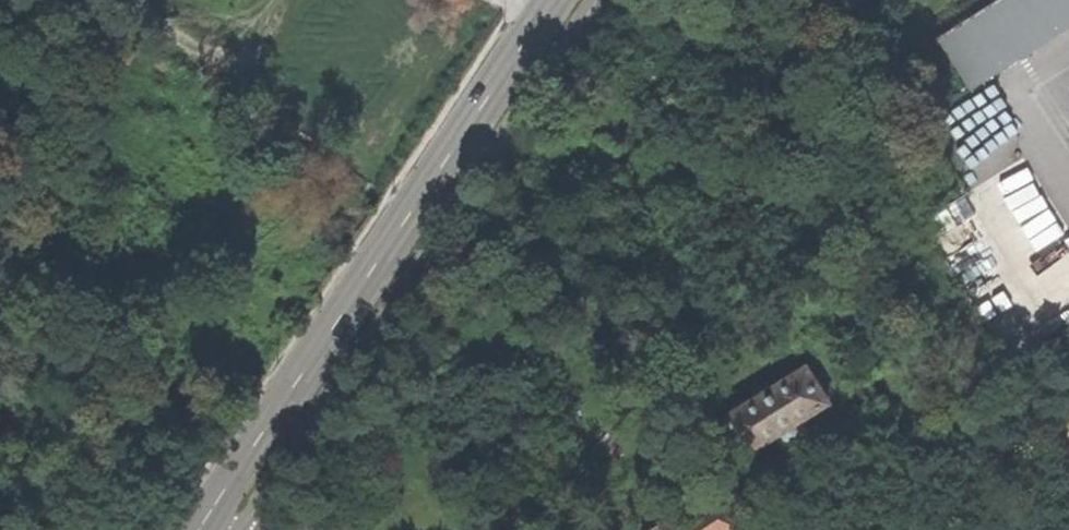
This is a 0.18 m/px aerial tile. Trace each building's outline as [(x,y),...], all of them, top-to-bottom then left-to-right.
[(939,40),(972,92),(1068,32),(1068,0),(1003,0),(939,40)] [(827,404),(805,368),(766,392),(722,420),(746,456),(774,438),(782,450),(789,451),(805,441),(807,433),(800,422),(827,404)] [(739,479),(712,495),(711,493),(652,529),(751,529),(762,523),(739,479)]
